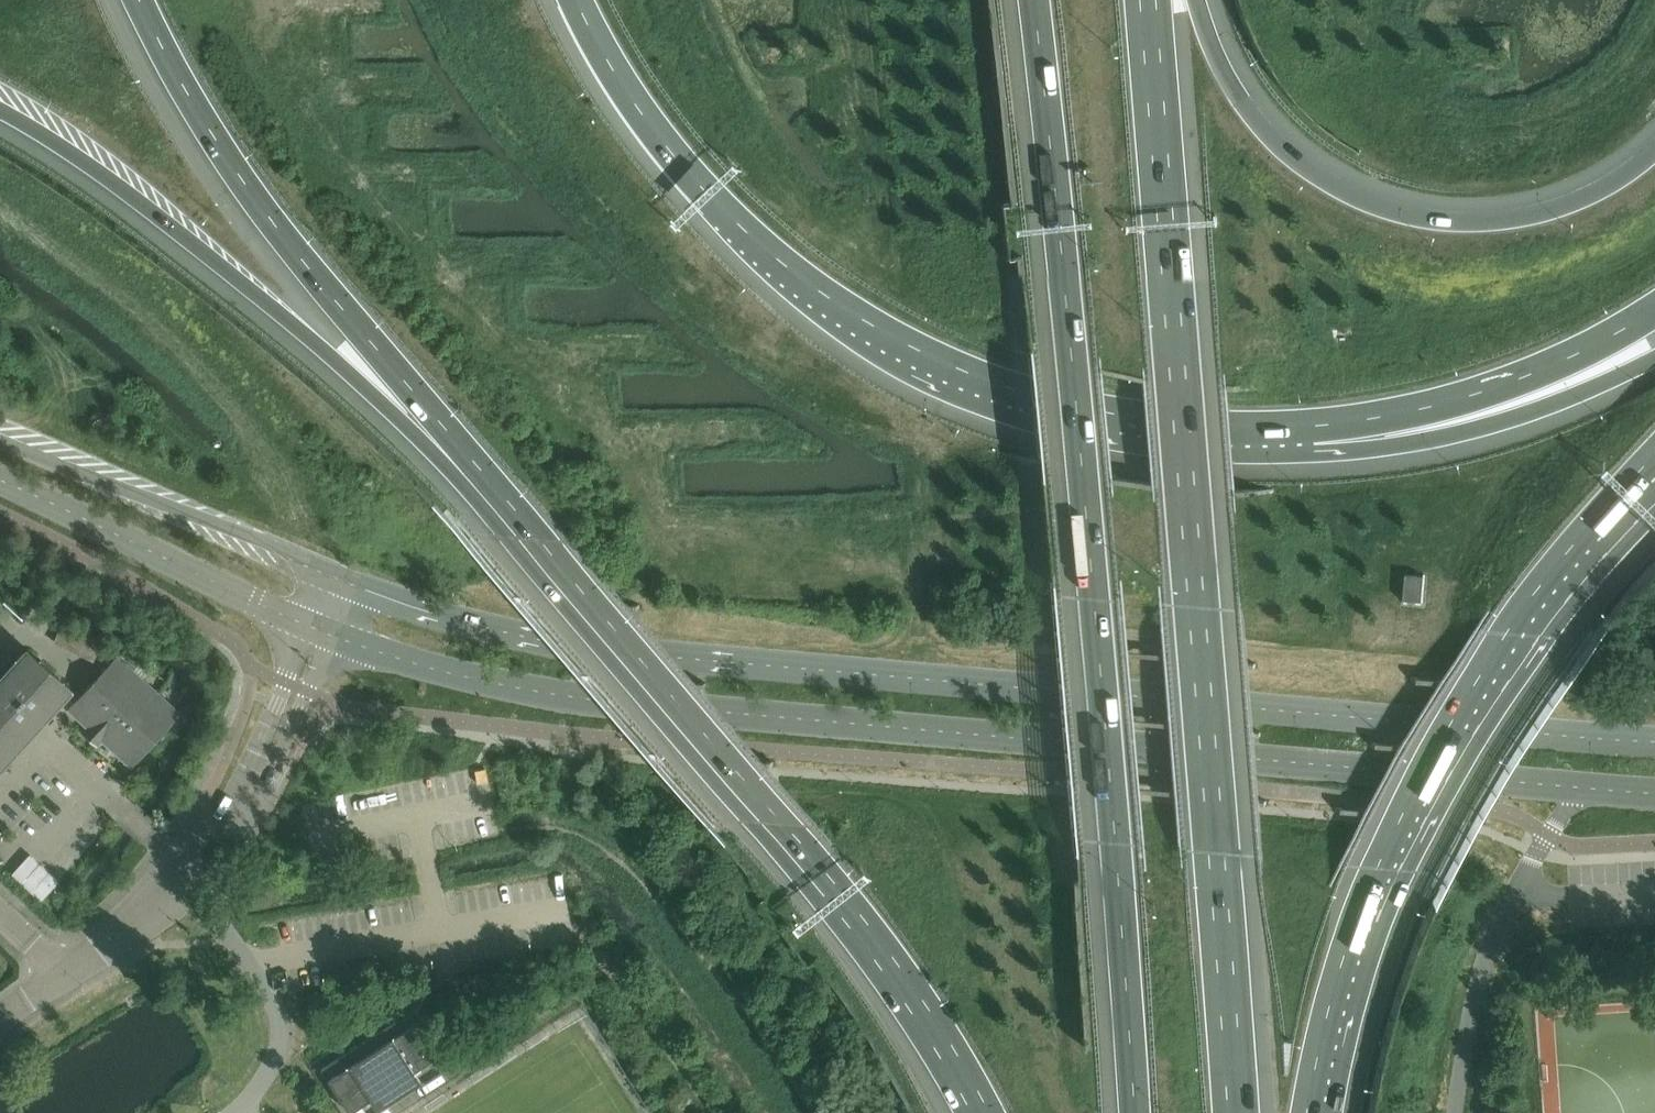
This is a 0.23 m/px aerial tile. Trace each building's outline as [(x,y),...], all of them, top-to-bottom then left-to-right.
[(1405,575),(1403,600),(1421,602),(1423,577),(1421,577),(1405,575)] [(148,704),(158,692),(118,656),(70,710),(90,728),(86,732),(98,744),(102,739),(132,766),(170,724),(148,704)] [(42,660),(37,665),(56,682),(61,677),(42,660)] [(0,689),(0,762),(49,707),(55,712),(66,699),(24,662),(0,689)] [(421,1083),(414,1072),(435,1058),(407,1015),(321,1070),(349,1112),(351,1112),(370,1100),(377,1111),(421,1083)]
